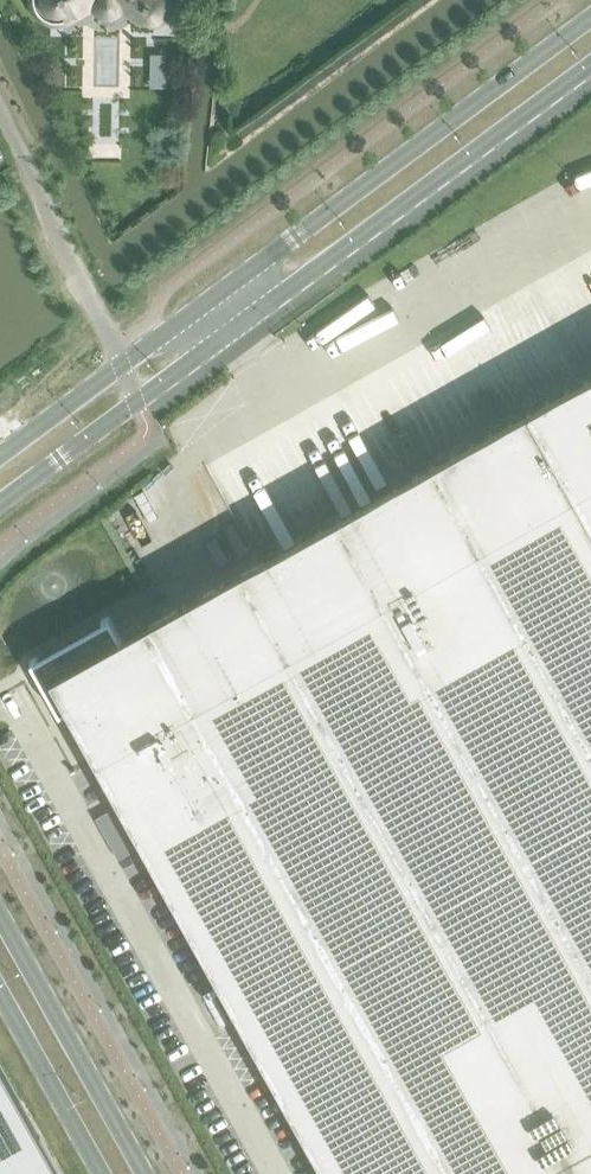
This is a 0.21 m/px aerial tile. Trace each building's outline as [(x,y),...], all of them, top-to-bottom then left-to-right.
[(34,3),(36,10),(41,16),(48,21),(55,23),(62,23),(69,20),(74,17),(79,10),(81,3),(81,0),(74,0),(74,1),(73,6),(70,11),(65,14),(61,16),(55,16),(50,14),(46,11),(43,7),(41,2),(41,0),(34,0),(34,3)] [(43,0),(43,1),(43,2),(44,2),(44,3),(44,4),(45,4),(45,5),(45,6),(46,6),(46,7),(47,7),(47,8),(48,8),(48,9),(49,9),(50,9),(50,10),(51,10),(52,10),(53,11),(54,11),(55,11),(56,11),(57,11),(58,11),(59,11),(60,11),(61,11),(61,10),(62,10),(63,10),(63,9),(64,9),(69,18),(94,4),(95,4),(95,5),(95,6),(96,6),(96,7),(97,7),(97,8),(98,8),(98,9),(99,9),(99,10),(100,10),(100,11),(101,11),(102,11),(102,12),(103,12),(104,12),(105,12),(105,13),(106,13),(107,13),(108,13),(109,13),(110,13),(110,12),(111,12),(112,12),(113,12),(114,11),(115,11),(115,10),(116,10),(117,9),(118,9),(118,8),(119,8),(119,7),(119,6),(120,6),(120,5),(120,4),(121,4),(143,18),(144,18),(145,18),(145,19),(146,19),(147,19),(148,19),(149,19),(150,19),(150,20),(151,20),(151,19),(152,19),(153,19),(154,19),(155,19),(156,18),(157,18),(158,18),(158,17),(159,17),(159,16),(160,16),(160,15),(161,15),(161,14),(162,14),(162,13),(163,13),(163,12),(163,11),(164,11),(164,10),(164,9),(164,8),(165,8),(165,7),(165,6),(165,5),(165,4),(165,3),(165,2),(164,2),(164,1),(164,0),(43,0)] [(29,661),(58,713),(74,704),(100,750),(93,754),(108,781),(327,1173),(576,1173),(590,1166),(590,377),(177,609),(148,625),(128,636),(122,640),(109,616),(101,621),(104,625),(39,662),(36,657),(29,661)] [(114,807),(96,817),(119,859),(138,848),(114,807)] [(0,1063),(0,1173),(62,1173),(0,1063)]
